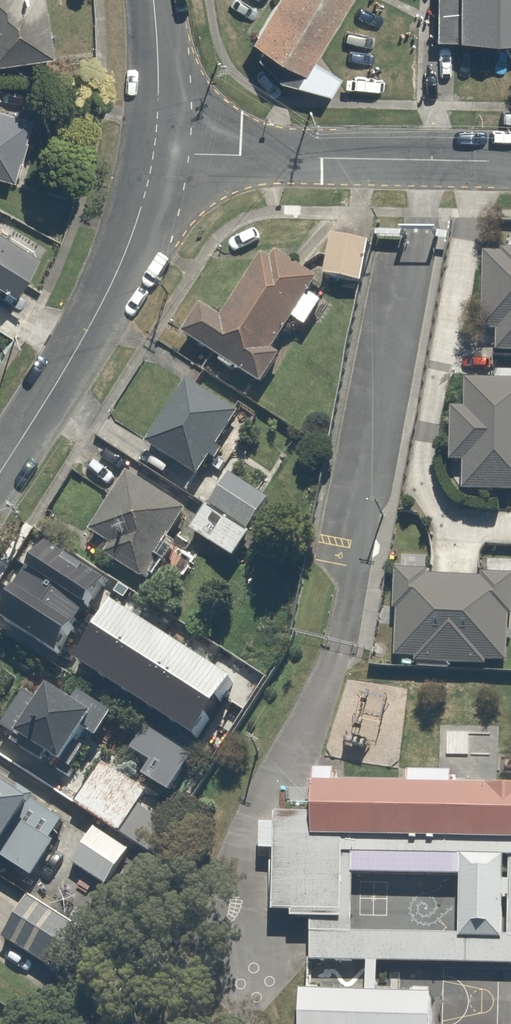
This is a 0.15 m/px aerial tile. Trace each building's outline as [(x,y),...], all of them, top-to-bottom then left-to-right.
[(48,51),(41,0),(0,0),(0,58),(48,51)] [(243,38),(271,56),(263,70),(273,81),(319,91),(331,74),(307,57),(341,0),(267,0),(243,38)] [(430,35),(510,36),(510,0),(430,0),(430,35)] [(15,176),(32,114),(0,105),(0,172),(15,176)] [(366,237),(329,232),(323,272),(360,277),(366,237)] [(482,246),(478,327),(493,328),(492,346),(510,347),(510,247),(482,246)] [(313,276),(260,247),(225,311),(201,297),(181,333),(205,346),(258,376),(313,276)] [(510,487),(510,376),(449,372),(444,459),(459,460),(457,484),(510,487)] [(237,412),(185,378),(144,441),(196,475),(237,412)] [(122,467),(85,528),(104,541),(99,552),(144,579),(188,507),(122,467)] [(231,470),(192,528),(232,554),(270,496),(231,470)] [(510,605),(510,577),(397,571),(394,611),(398,611),(396,658),(417,659),(417,665),(488,670),(489,662),(508,663),(510,605)] [(167,646),(101,604),(96,612),(72,596),(49,633),(72,648),(67,656),(134,699),(167,646)] [(30,674),(0,725),(0,730),(56,763),(79,723),(96,734),(112,707),(77,686),(70,698),(30,674)] [(147,790),(98,762),(75,802),(123,831),(147,790)] [(0,777),(0,854),(28,872),(63,815),(0,777)] [(268,780),(264,962),(328,963),(331,853),(448,856),(445,966),(510,968),(510,786),(268,780)] [(129,847),(95,824),(71,861),(105,884),(129,847)] [(82,924),(28,893),(2,939),(56,970),(82,924)] [(280,984),(279,1023),(414,1023),(415,987),(280,984)]
